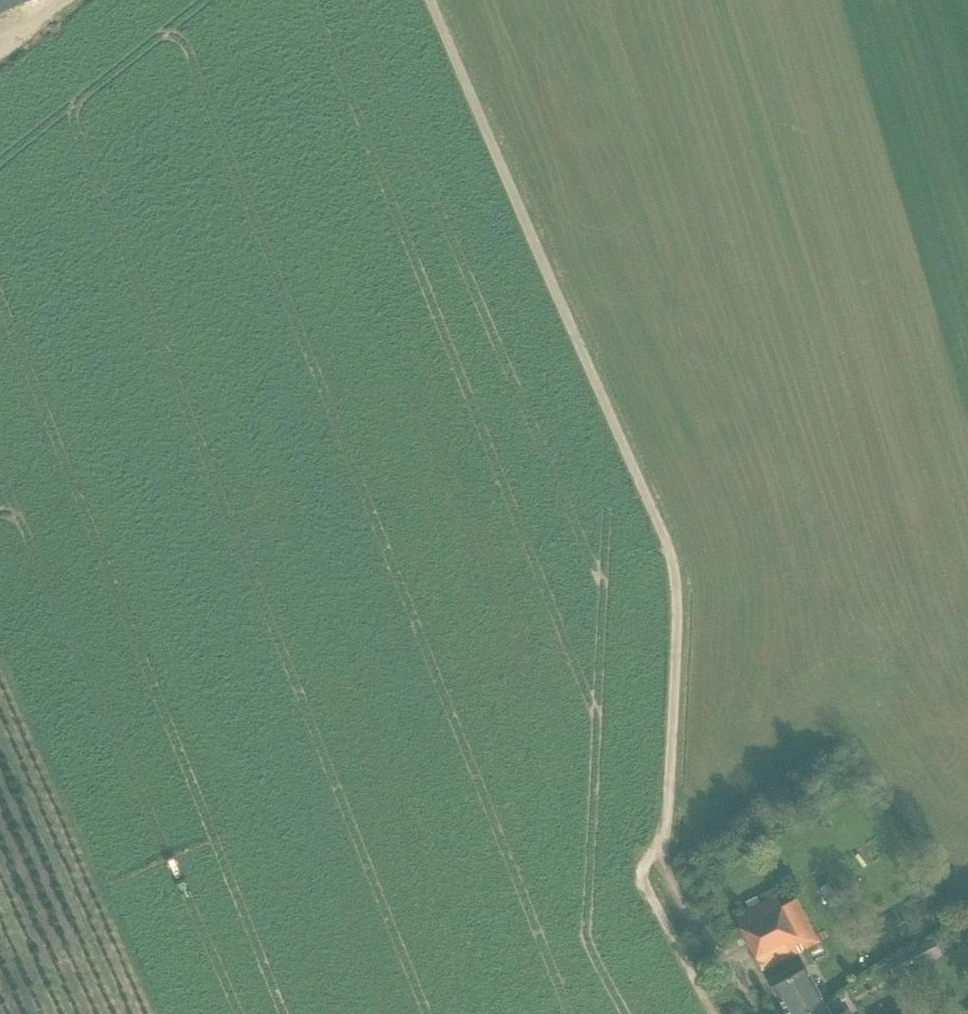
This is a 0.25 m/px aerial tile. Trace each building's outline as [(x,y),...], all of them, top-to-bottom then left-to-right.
[(27,0),(0,0),(0,12),(27,0)] [(819,942),(798,898),(783,906),(776,894),(736,914),(762,969),(819,942)] [(841,906),(834,911),(839,919),(846,914),(841,906)] [(890,955),(896,981),(934,971),(927,945),(890,955)] [(788,977),(771,986),(786,1013),(807,1013),(824,1005),(804,968),(788,977)] [(807,1013),(830,1013),(824,1005),(807,1013)]
